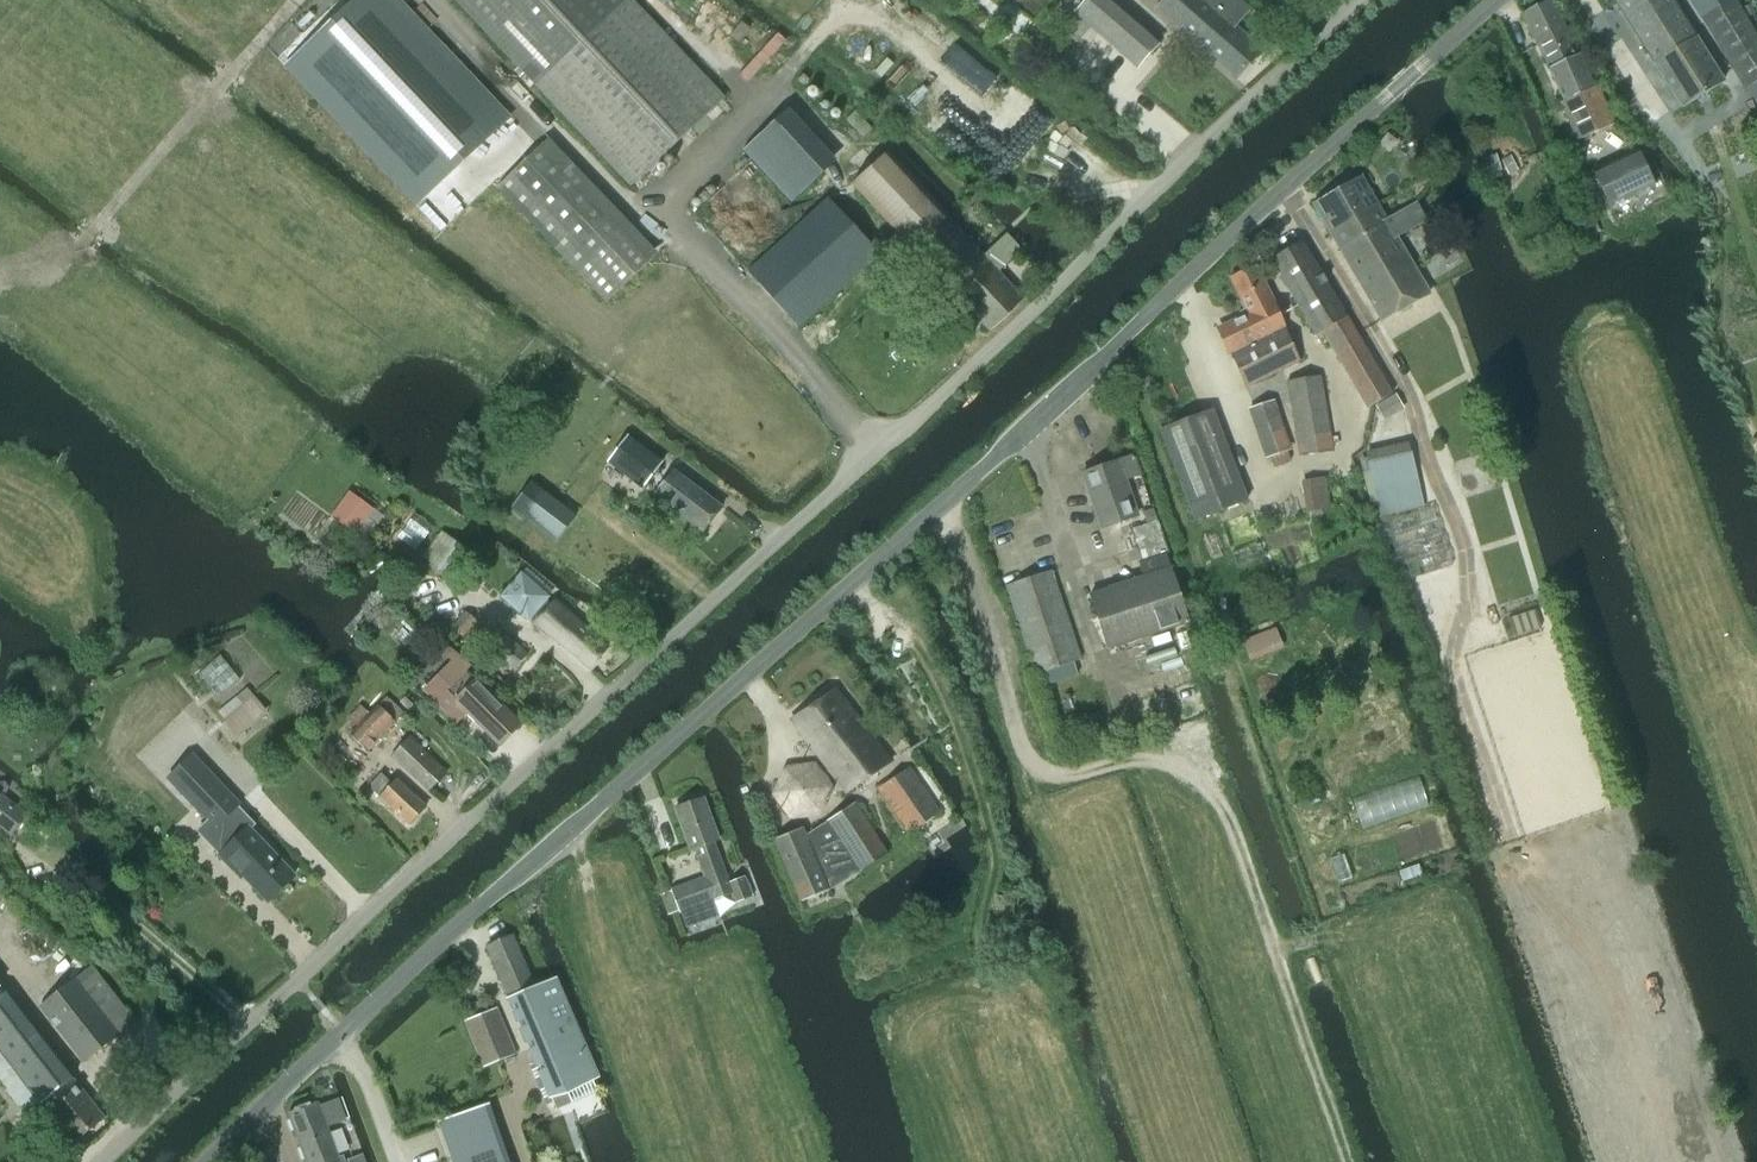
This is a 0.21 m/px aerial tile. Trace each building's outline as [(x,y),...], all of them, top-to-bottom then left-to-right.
[(517,130),(396,0),(368,0),(289,72),(423,218),(517,130)] [(536,85),(631,186),(725,98),(633,0),(456,0),(536,85)] [(1141,66),(1162,42),(1116,0),(1085,0),(1077,9),(1141,66)] [(1250,10),(1239,0),(1164,0),(1156,9),(1237,80),(1262,51),(1235,27),(1250,10)] [(1622,11),(1610,19),(1621,37),(1634,30),(1682,108),(1724,82),(1672,0),(1615,0),(1622,11)] [(1756,81),(1756,34),(1737,0),(1689,0),(1724,56),(1743,89),(1756,81)] [(1594,87),(1586,70),(1558,14),(1552,1),(1524,14),(1564,101),(1560,103),(1577,140),(1615,122),(1598,85),(1594,87)] [(1010,16),(1022,27),(1031,17),(1018,6),(1010,16)] [(1274,38),(1261,26),(1252,35),(1265,47),(1274,38)] [(796,172),(809,160),(816,153),(782,116),(761,135),(796,172)] [(498,187),(607,302),(648,263),(540,148),(498,187)] [(947,216),(947,215),(887,151),(851,185),(990,331),(1024,299),(999,273),(1022,251),(1008,235),(985,256),(947,216)] [(1592,171),(1609,207),(1654,187),(1637,151),(1592,171)] [(1314,205),(1330,232),(1356,218),(1355,217),(1378,204),(1362,176),(1314,205)] [(826,200),(748,271),(798,326),(876,254),(826,200)] [(1330,232),(1356,278),(1372,270),(1405,251),(1396,237),(1425,220),(1424,220),(1428,220),(1417,201),(1387,219),(1378,204),(1355,217),(1356,218),(1330,232)] [(1372,270),(1356,278),(1381,321),(1429,293),(1397,237),(1428,220),(1424,220),(1425,220),(1396,237),(1405,251),(1372,270)] [(1303,242),(1272,260),(1316,334),(1320,331),(1329,347),(1337,343),(1373,403),(1392,392),(1347,317),(1303,242)] [(1220,326),(1247,386),(1300,362),(1257,265),(1230,277),(1247,314),(1220,326)] [(1287,382),(1300,454),(1333,448),(1320,376),(1287,382)] [(1247,500),(1223,437),(1213,411),(1161,431),(1195,520),(1247,500)] [(631,442),(615,462),(643,483),(658,464),(631,442)] [(1408,443),(1365,453),(1380,517),(1423,507),(1408,443)] [(1082,474),(1101,528),(1138,515),(1125,480),(1140,474),(1134,456),(1082,474)] [(654,496),(702,533),(722,507),(674,470),(654,496)] [(1320,478),(1303,481),(1308,511),(1329,508),(1324,477),(1320,478)] [(513,507),(556,540),(575,516),(532,482),(513,507)] [(335,520),(352,532),(368,508),(351,496),(335,520)] [(1377,525),(1397,583),(1451,564),(1432,507),(1377,525)] [(1143,577),(1090,595),(1108,649),(1188,622),(1166,554),(1168,553),(1157,520),(1153,509),(1141,513),(1145,525),(1131,530),(1142,562),(1138,563),(1143,577)] [(442,530),(422,557),(455,582),(475,555),(442,530)] [(1036,674),(1043,671),(1047,686),(1077,675),(1073,661),(1081,659),(1051,570),(1006,585),(1036,674)] [(588,667),(606,646),(555,602),(551,606),(546,602),(550,598),(520,573),(501,595),(530,620),(536,613),(541,618),(537,623),(588,667)] [(467,612),(453,628),(462,636),(471,627),(476,620),(475,619),(467,612)] [(528,655),(495,627),(482,642),(515,670),(528,655)] [(522,724),(512,715),(499,704),(462,668),(468,662),(449,646),(442,654),(451,662),(424,689),(457,722),(465,714),(499,747),(522,724)] [(226,665),(200,684),(238,732),(263,712),(226,665)] [(831,771),(825,775),(814,762),(784,767),(771,795),(790,821),(822,817),(832,791),(836,797),(845,790),(848,793),(891,761),(836,688),(793,720),(831,771)] [(349,718),(357,726),(349,733),(366,750),(402,716),(386,699),(370,714),(360,706),(349,718)] [(448,772),(410,737),(393,756),(430,791),(448,772)] [(167,780),(214,829),(238,806),(192,757),(167,780)] [(878,788),(910,834),(940,813),(908,767),(878,788)] [(426,806),(396,777),(391,782),(381,773),(369,786),(410,823),(426,806)] [(11,835),(28,814),(0,793),(0,826),(11,835)] [(719,840),(703,796),(676,807),(692,849),(695,848),(706,877),(673,890),(681,912),(733,893),(737,902),(752,896),(746,878),(730,884),(714,842),(719,840)] [(859,803),(806,834),(802,827),(775,840),(803,901),(830,888),(830,889),(875,860),(884,855),(859,803)] [(245,815),(211,847),(218,855),(217,856),(231,870),(235,866),(268,900),(294,876),(249,829),(254,825),(245,815)] [(487,947),(530,1047),(552,1097),(595,1079),(553,980),(541,986),(537,978),(532,981),(513,936),(487,947)] [(92,967),(41,1007),(85,1063),(136,1022),(92,967)] [(41,1104),(73,1144),(105,1118),(0,986),(0,1077),(29,1113),(41,1104)] [(471,1019),(466,1021),(485,1067),(498,1062),(515,1055),(496,1009),(491,1011),(471,1019)] [(308,1161),(347,1161),(344,1154),(339,1156),(318,1101),(289,1112),(308,1161)] [(439,1122),(453,1161),(505,1161),(486,1106),(439,1122)]
